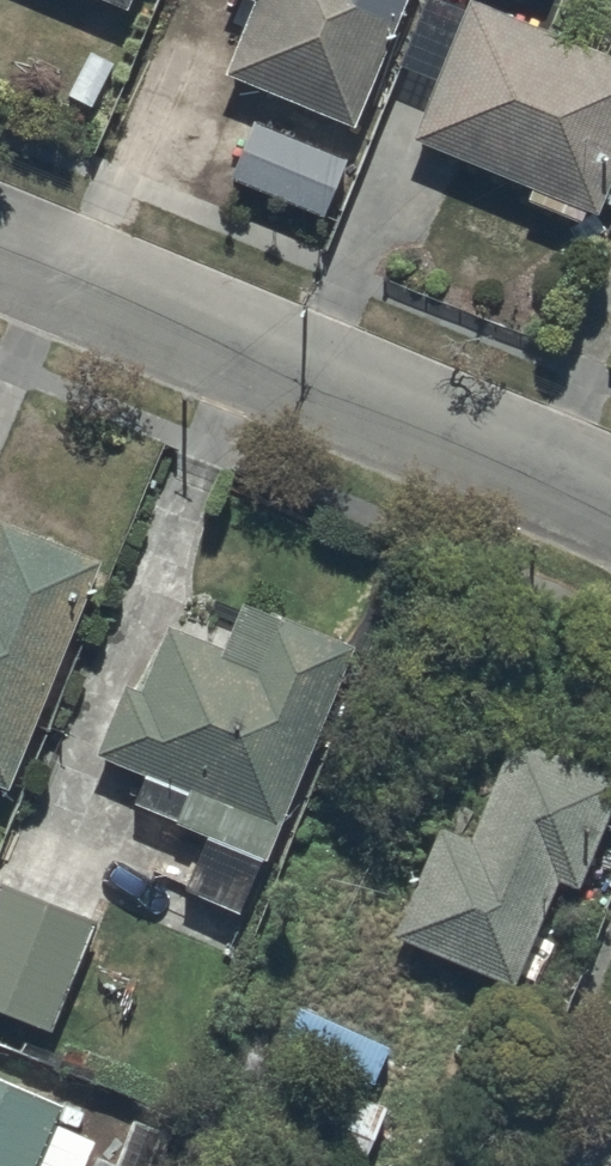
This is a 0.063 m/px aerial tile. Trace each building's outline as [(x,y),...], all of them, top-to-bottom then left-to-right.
[(238,16),(222,9),(206,46),(223,53),(220,58),(350,114),(399,0),(245,0),(238,16)] [(503,0),(422,0),(400,53),(435,67),(410,128),(527,176),(522,188),(578,211),(583,197),(592,201),(598,188),(610,194),(610,45),(503,0)] [(248,108),(225,165),(322,205),(345,148),(248,108)] [(93,549),(0,511),(0,775),(6,777),(93,549)] [(240,902),(349,632),(236,589),(218,633),(165,612),(137,680),(124,674),(95,745),(140,764),(128,794),(203,824),(181,878),(240,902)] [(610,787),(610,759),(513,721),(469,830),(436,816),(392,924),(513,973),(515,968),(537,977),(554,935),(533,927),(555,871),(574,878),(610,787)] [(47,1022),(90,908),(0,875),(0,1005),(47,1022)] [(384,1035),(298,999),(286,1037),(369,1071),(384,1035)] [(384,1100),(246,1043),(213,1122),(255,1140),(263,1121),(360,1161),(384,1100)] [(65,1091),(0,1063),(0,1165),(33,1165),(65,1091)]
